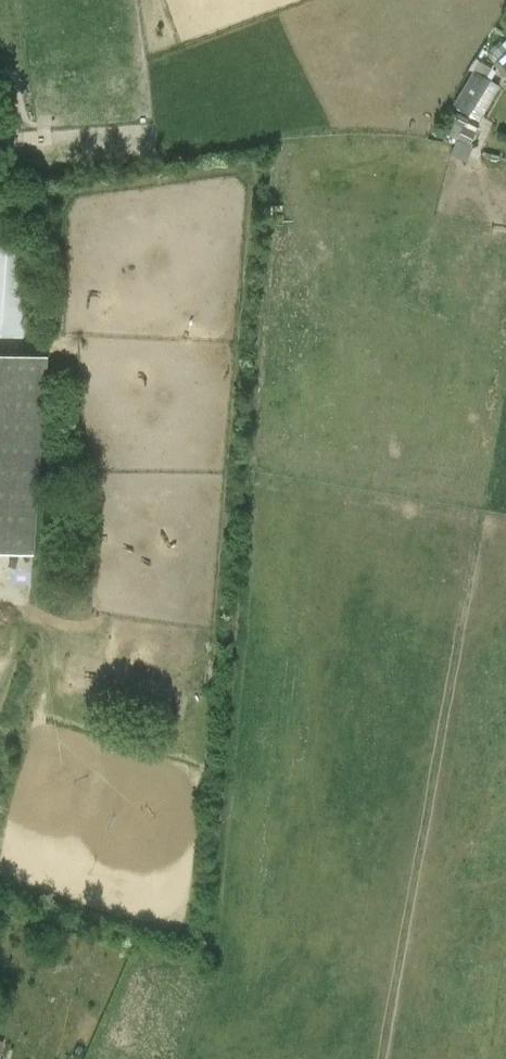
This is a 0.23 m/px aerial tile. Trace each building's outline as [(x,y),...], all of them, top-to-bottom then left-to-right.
[(472,68),(451,102),(466,112),(470,106),(488,78),(472,68)] [(22,336),(30,237),(0,235),(0,334),(22,336)] [(34,553),(48,356),(0,352),(0,550),(34,553)]
